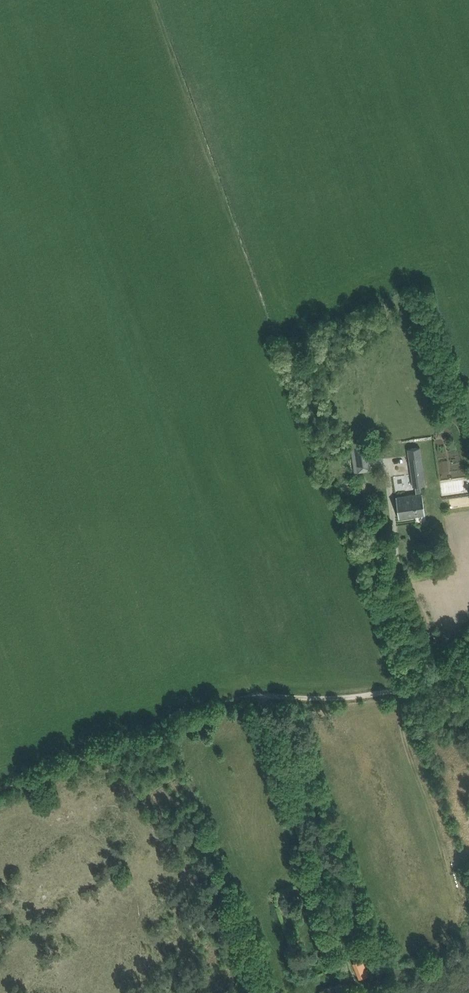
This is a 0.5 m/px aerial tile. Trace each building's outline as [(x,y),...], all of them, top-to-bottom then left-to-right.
[(367,437),(353,440),(356,465),(365,464),(366,467),(371,466),(367,437)] [(425,513),(424,503),(420,485),(425,484),(420,447),(408,448),(413,486),(415,486),(416,494),(406,495),(396,497),(399,517),(425,513)] [(446,479),(448,493),(468,491),(467,477),(446,479)] [(338,983),(316,992),(317,992),(342,992),(338,983)]
